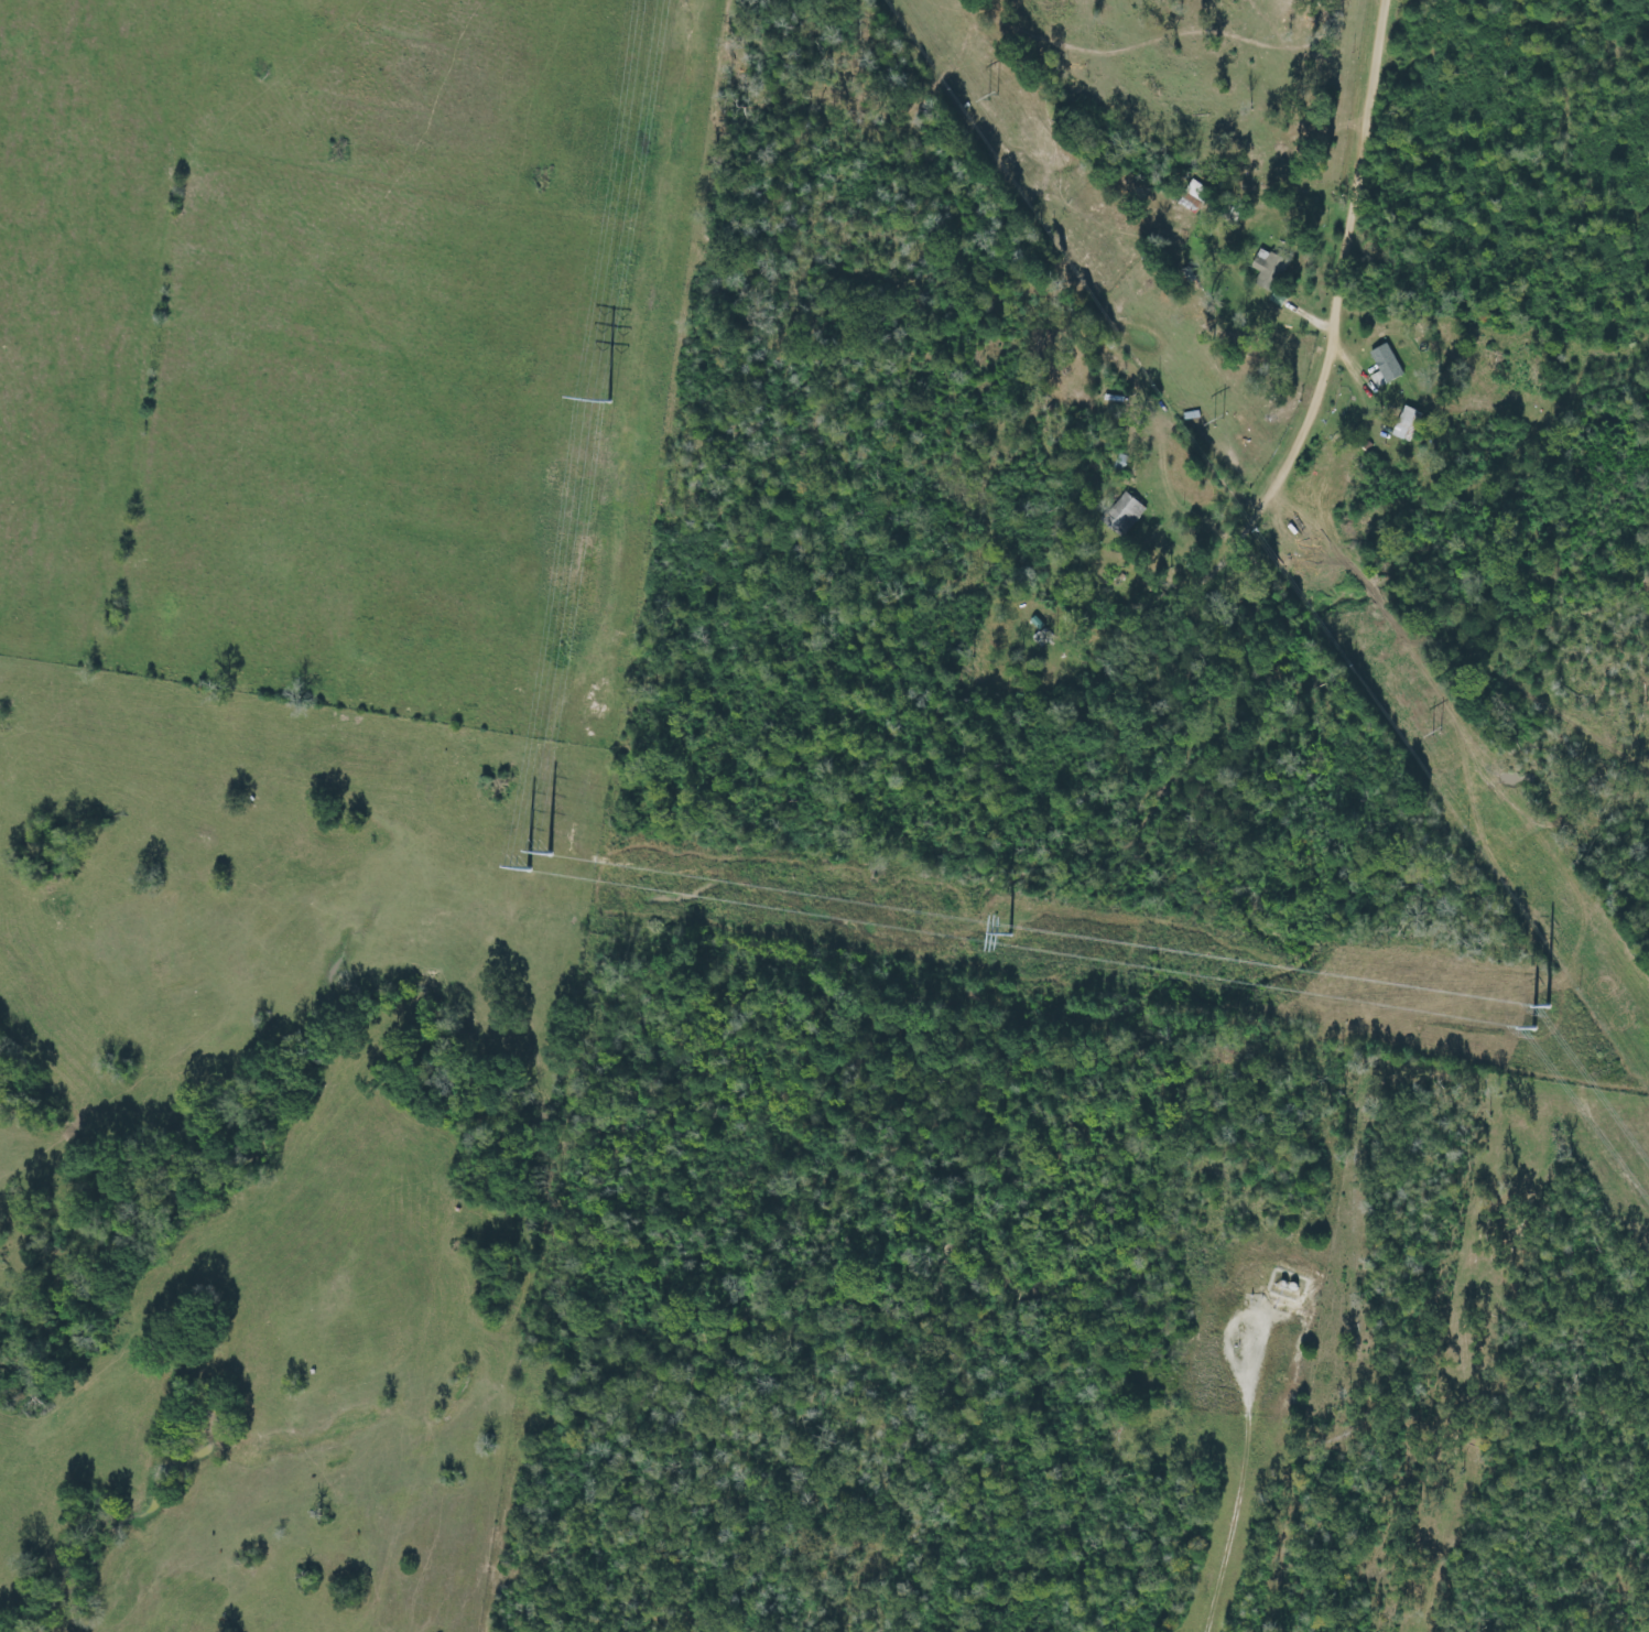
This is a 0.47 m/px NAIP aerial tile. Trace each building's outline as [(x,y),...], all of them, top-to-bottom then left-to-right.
[(1249,266),(1260,274),(1253,284),(1280,303),(1285,296),(1275,288),(1290,268),(1262,248),(1249,266)] [(1403,377),(1390,346),(1370,354),(1378,373),(1371,376),(1376,388),(1403,377)] [(1106,514),(1113,521),(1108,526),(1121,538),(1146,510),(1126,492),(1106,514)]
